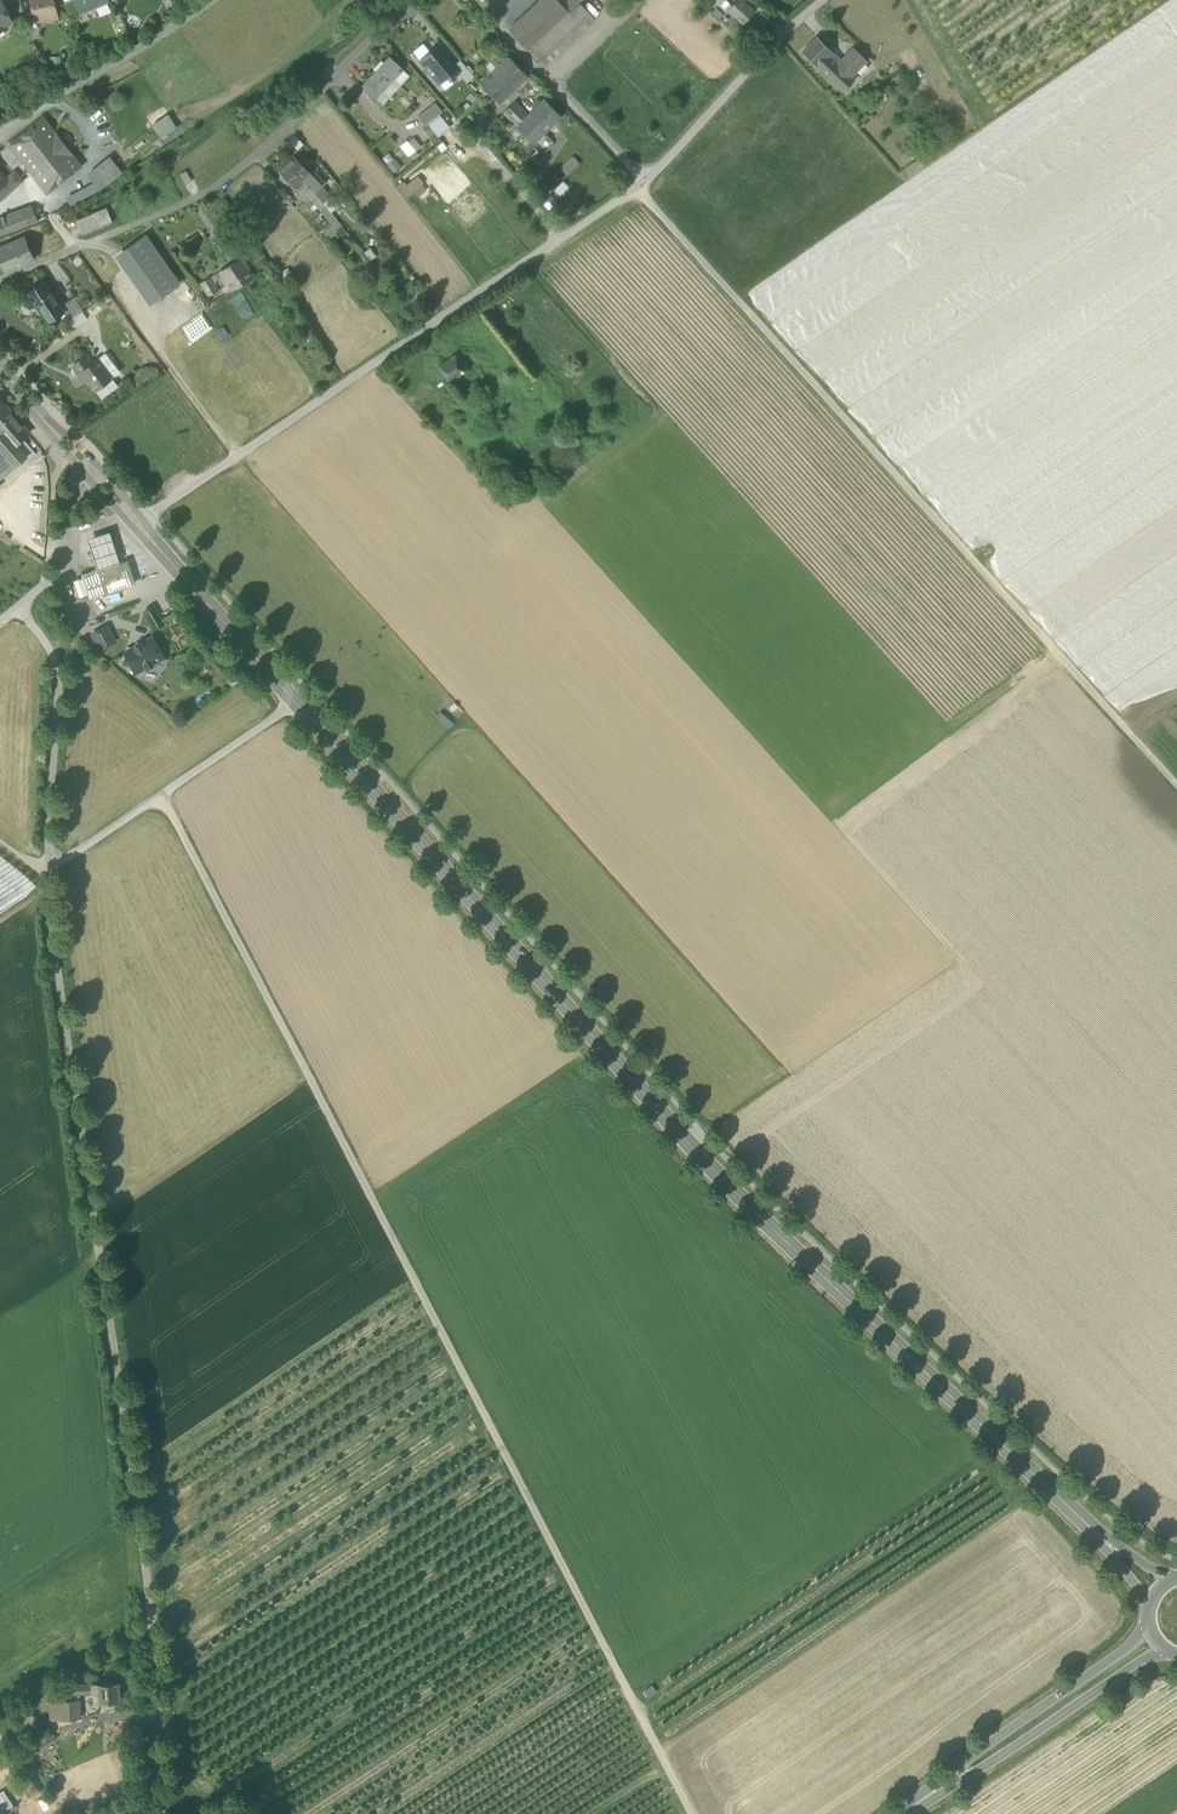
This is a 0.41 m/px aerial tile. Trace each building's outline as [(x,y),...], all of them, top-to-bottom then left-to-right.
[(5,29),(3,26),(12,22),(1,0),(0,0),(0,31),(5,29)] [(36,21),(37,21),(48,18),(47,13),(56,11),(53,0),(31,0),(33,11),(36,21)] [(88,8),(89,7),(95,4),(96,7),(108,2),(107,0),(78,0),(80,3),(79,4),(88,8)] [(570,13),(558,0),(546,0),(512,32),(529,51),(570,13)] [(581,3),(578,0),(558,0),(570,13),(581,3)] [(729,11),(728,11),(732,6),(725,0),(713,0),(728,13),(729,11)] [(732,6),(728,11),(729,11),(743,24),(755,12),(742,0),(738,0),(732,6)] [(595,19),(581,3),(570,13),(529,51),(544,67),(595,19)] [(717,7),(712,12),(719,19),(724,15),(717,7)] [(25,13),(29,29),(38,27),(37,21),(36,21),(33,11),(25,13)] [(817,37),(802,52),(826,75),(841,60),(817,37)] [(867,60),(854,47),(841,60),(826,75),(843,92),(854,81),(850,77),(867,60)] [(430,52),(420,60),(439,83),(448,76),(451,79),(458,73),(459,72),(453,66),(440,49),(433,55),(430,52)] [(362,84),(377,98),(404,69),(390,55),(362,84)] [(496,68),(516,89),(529,77),(509,56),(496,68)] [(475,77),(461,60),(453,66),(459,72),(458,73),(467,83),(475,77)] [(481,82),(501,104),(516,89),(496,68),(481,82)] [(412,76),(404,69),(377,98),(384,105),(412,76)] [(518,126),(533,142),(560,116),(544,100),(529,116),(518,126)] [(505,113),(518,126),(529,116),(516,102),(505,113)] [(425,126),(427,124),(439,115),(442,112),(436,104),(419,117),(425,126)] [(177,128),(168,114),(152,125),(154,129),(161,138),(177,128)] [(449,127),(439,115),(427,124),(437,137),(449,127)] [(10,144),(22,159),(55,133),(43,118),(10,144)] [(288,138),(299,151),(305,146),(294,132),(288,138)] [(45,186),(49,190),(80,165),(55,133),(22,159),(42,185),(45,186)] [(547,149),(553,143),(545,134),(538,140),(547,149)] [(400,148),(409,159),(416,153),(407,142),(400,148)] [(390,152),(383,157),(394,172),(400,167),(390,152)] [(286,164),(304,182),(309,176),(312,174),(294,156),(286,164)] [(87,175),(98,190),(121,172),(110,157),(87,175)] [(561,169),(566,175),(579,163),(573,157),(561,169)] [(296,189),(299,187),(304,182),(286,164),(279,171),(296,189)] [(912,172),(908,166),(900,172),(904,178),(912,172)] [(316,170),(312,174),(309,176),(321,189),(328,182),(316,170)] [(21,180),(15,172),(6,180),(0,173),(0,197),(21,180)] [(401,187),(407,196),(424,183),(417,174),(401,187)] [(321,189),(309,176),(304,182),(318,197),(323,203),(330,197),(321,189)] [(318,197),(304,182),(299,187),(314,203),(318,207),(323,203),(318,197)] [(296,189),(305,202),(309,207),(314,203),(299,187),(296,189)] [(331,196),(330,197),(323,203),(331,213),(339,206),(331,196)] [(304,212),(309,207),(305,202),(299,206),(304,212)] [(32,206),(22,210),(27,224),(37,220),(32,206)] [(76,220),(82,234),(113,221),(107,207),(76,220)] [(27,224),(22,210),(0,217),(0,234),(27,224)] [(122,253),(155,300),(180,283),(146,236),(122,253)] [(6,271),(35,258),(26,237),(0,248),(0,257),(6,271)] [(240,246),(243,252),(256,244),(252,238),(240,246)] [(149,304),(155,300),(122,253),(116,257),(149,304)] [(220,273),(232,291),(240,286),(255,277),(244,259),(220,273)] [(198,284),(208,298),(217,292),(207,278),(198,284)] [(42,313),(48,323),(63,313),(64,312),(60,306),(44,281),(28,291),(28,292),(23,296),(30,307),(37,303),(43,312),(42,313)] [(63,313),(69,320),(82,311),(73,297),(60,306),(64,312),(63,313)] [(95,390),(112,377),(98,359),(93,362),(87,354),(72,366),(79,374),(81,373),(95,390)] [(439,367),(450,383),(468,371),(457,355),(439,367)] [(116,383),(112,377),(95,390),(99,396),(102,396),(116,386),(116,383)] [(2,435),(12,447),(15,444),(23,438),(29,432),(6,405),(0,410),(0,433),(2,435)] [(15,444),(12,447),(2,435),(0,437),(0,477),(14,465),(15,465),(26,455),(19,447),(15,444)] [(26,441),(23,438),(15,444),(19,447),(26,441)] [(87,539),(97,570),(119,562),(109,532),(87,539)] [(82,575),(83,580),(87,592),(90,599),(134,584),(127,562),(118,565),(117,563),(114,555),(95,561),(98,569),(97,570),(82,575)] [(83,580),(74,583),(78,595),(87,592),(83,580)] [(144,611),(152,625),(161,620),(153,606),(144,611)] [(107,626),(92,634),(100,649),(115,641),(107,626)] [(125,652),(135,673),(163,659),(153,639),(125,652)] [(207,641),(193,647),(196,655),(211,648),(207,641)] [(118,1681),(97,1682),(98,1692),(98,1700),(120,1699),(118,1681)] [(72,1694),(98,1692),(97,1682),(71,1684),(72,1694)] [(48,1686),(49,1701),(59,1700),(67,1700),(71,1699),(71,1694),(72,1694),(71,1684),(48,1686)] [(71,1699),(67,1700),(68,1719),(81,1718),(79,1699),(71,1699)] [(51,1720),(60,1720),(59,1700),(49,1701),(51,1720)] [(60,1720),(68,1719),(67,1700),(59,1700),(60,1720)] [(24,1715),(25,1728),(35,1727),(34,1714),(24,1715)]
